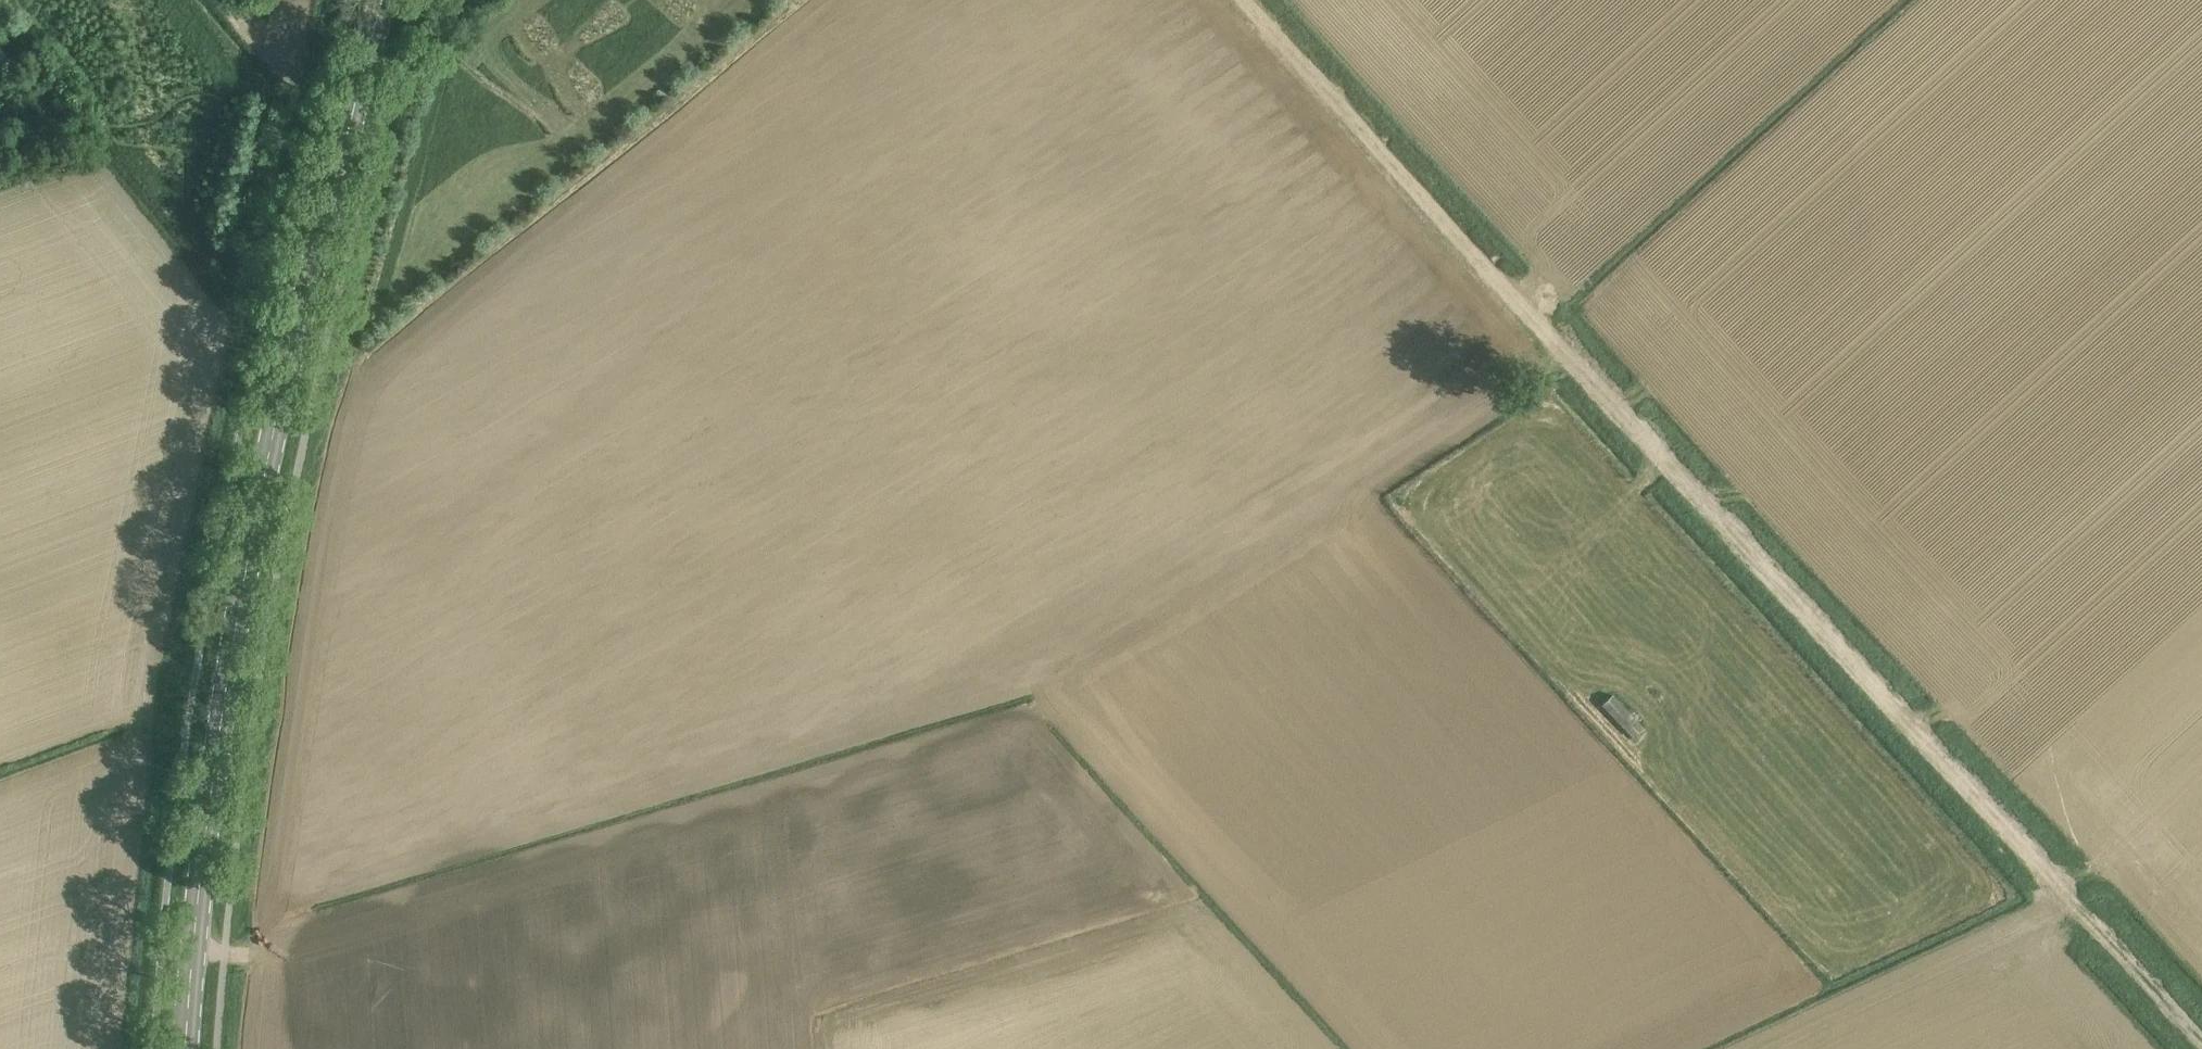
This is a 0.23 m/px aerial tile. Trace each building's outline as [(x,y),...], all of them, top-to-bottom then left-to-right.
[(10,64),(0,48),(0,70),(10,64)] [(1644,728),(1613,694),(1603,704),(1634,738),(1644,728)]
